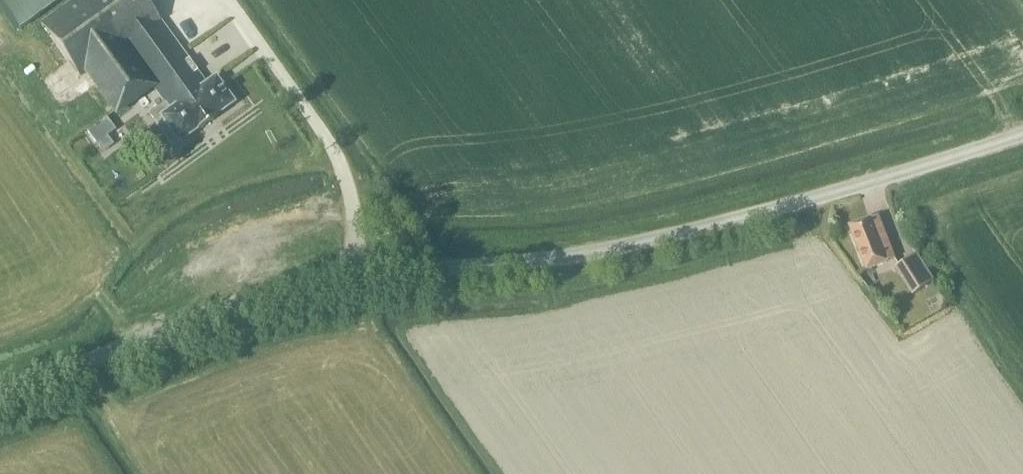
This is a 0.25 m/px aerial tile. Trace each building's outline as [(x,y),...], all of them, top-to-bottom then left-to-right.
[(18,31),(60,0),(0,0),(0,6),(18,31)] [(232,103),(215,79),(206,85),(145,0),(77,0),(41,26),(79,77),(86,72),(115,113),(153,86),(164,102),(149,114),(155,122),(154,123),(171,146),(179,141),(196,129),(198,131),(216,117),(214,116),(232,103)] [(107,118),(87,132),(103,153),(112,146),(106,137),(115,130),(107,118)] [(850,227),(864,262),(867,270),(895,259),(879,216),(850,227)] [(935,281),(918,253),(895,267),(912,295),(935,281)]
